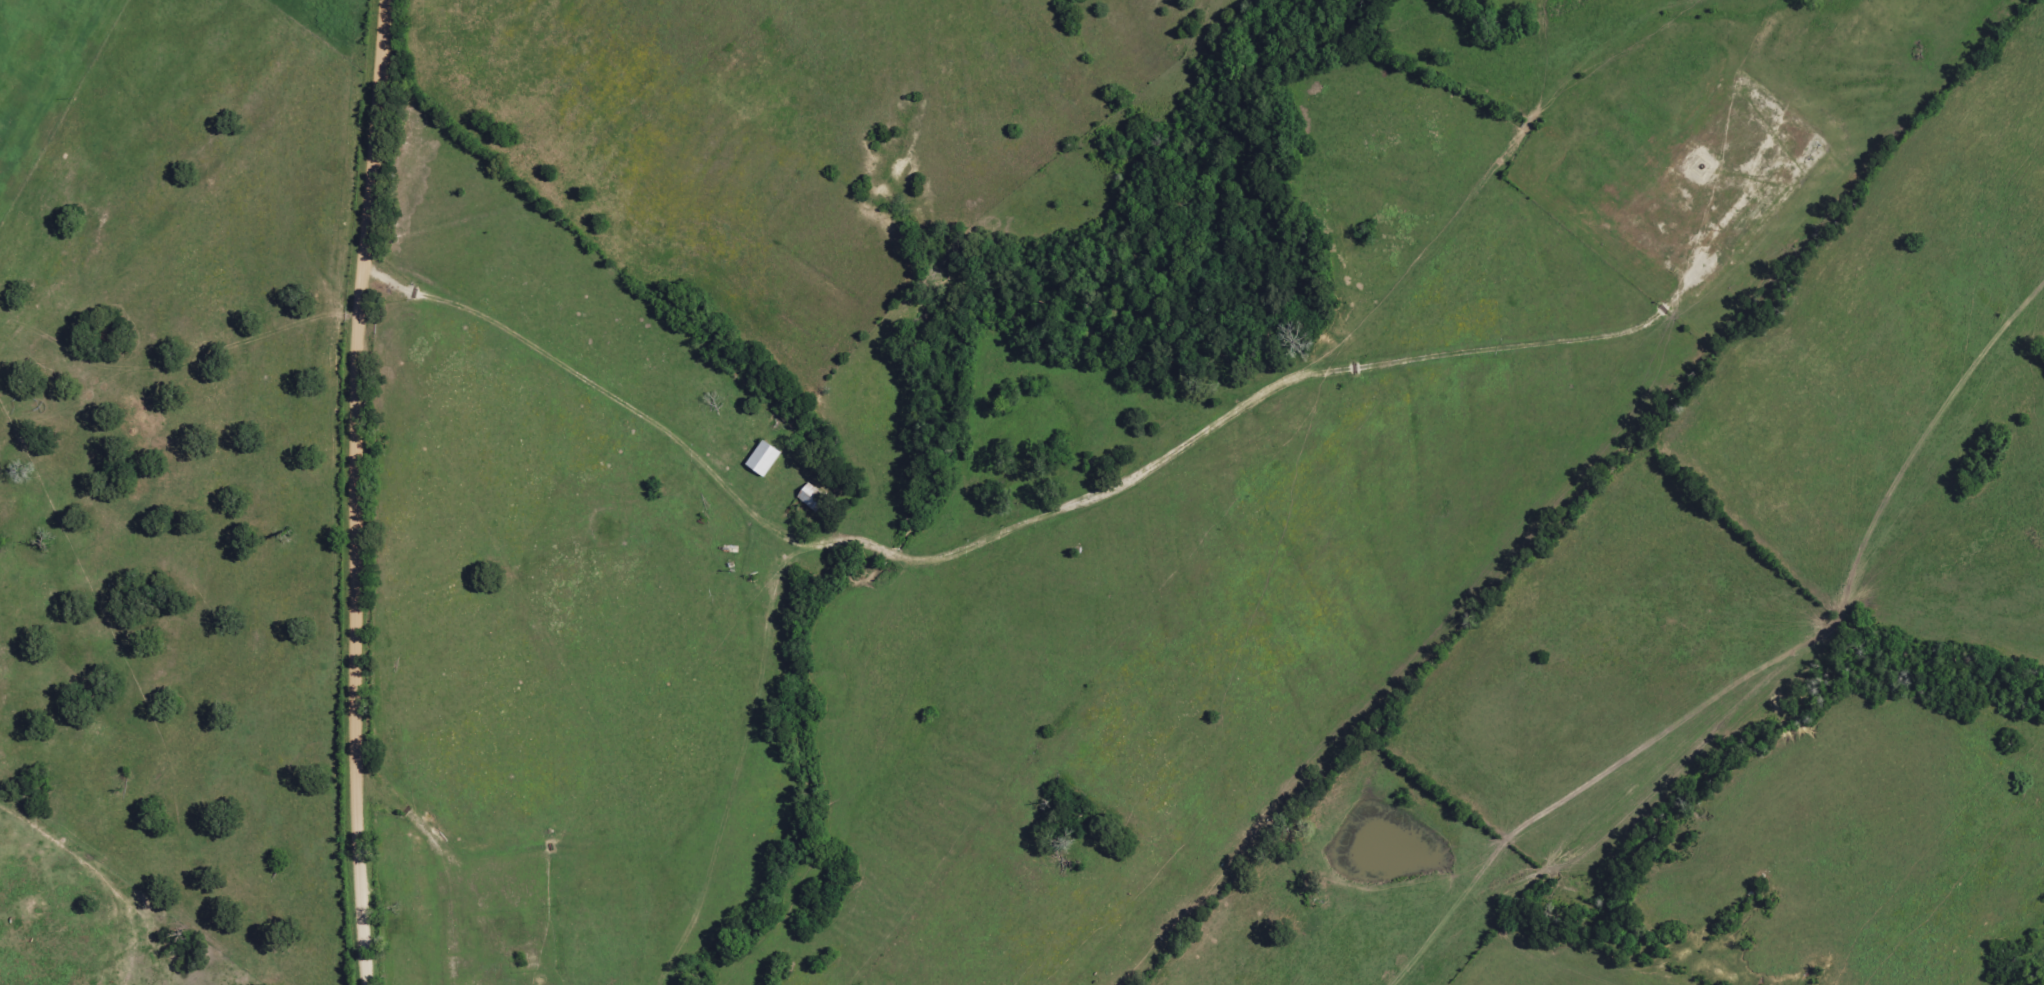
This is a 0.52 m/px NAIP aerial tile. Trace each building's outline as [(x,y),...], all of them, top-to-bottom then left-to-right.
[(785,452),(766,440),(750,467),(769,478),(785,452)]
